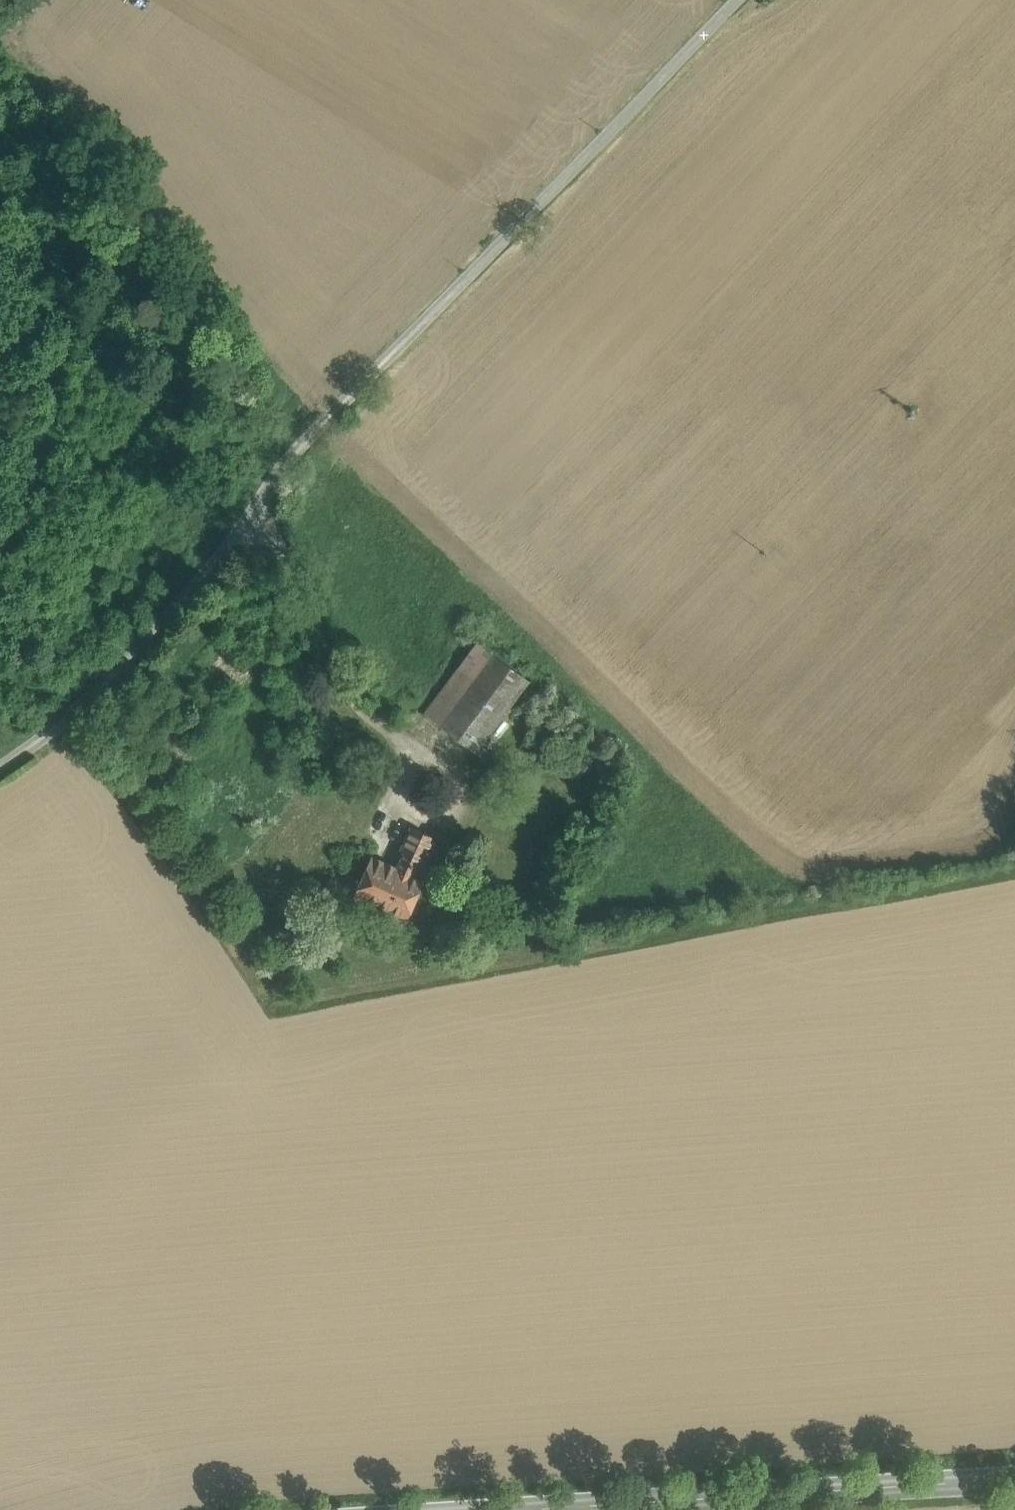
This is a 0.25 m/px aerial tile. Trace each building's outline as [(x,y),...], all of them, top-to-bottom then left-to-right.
[(478,643),(425,714),(475,751),(528,681),(478,643)] [(435,838),(411,827),(400,850),(404,852),(397,868),(417,877),(435,838)] [(397,868),(371,856),(353,898),(405,921),(423,880),(417,877),(397,868)]
